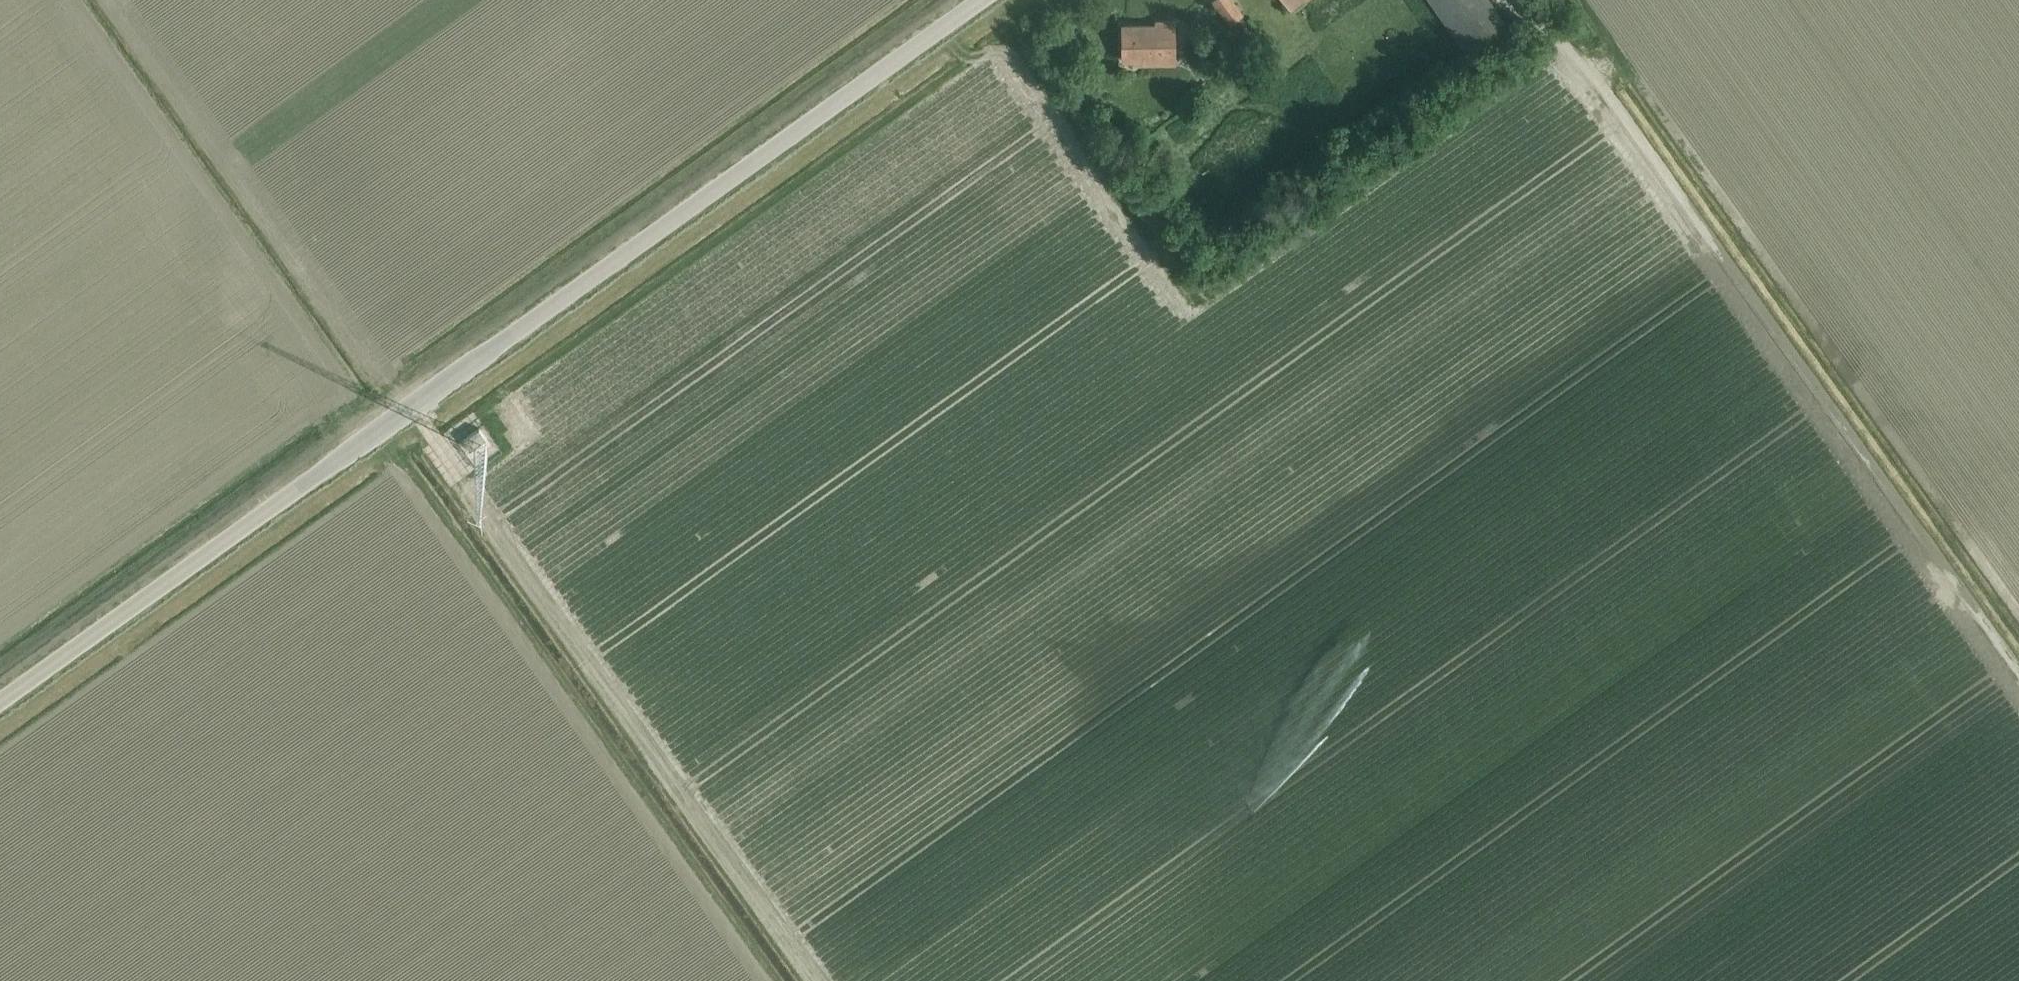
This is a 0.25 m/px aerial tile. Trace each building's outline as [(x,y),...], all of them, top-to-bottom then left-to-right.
[(1242,13),(1232,0),(1213,0),(1229,23),(1242,13)] [(1510,28),(1490,0),(1430,0),(1470,56),(1510,28)] [(1138,64),(1175,63),(1174,20),(1156,20),(1156,25),(1122,25),(1123,59),(1138,59),(1138,64)] [(486,438),(479,428),(463,439),(470,449),(486,438)]
